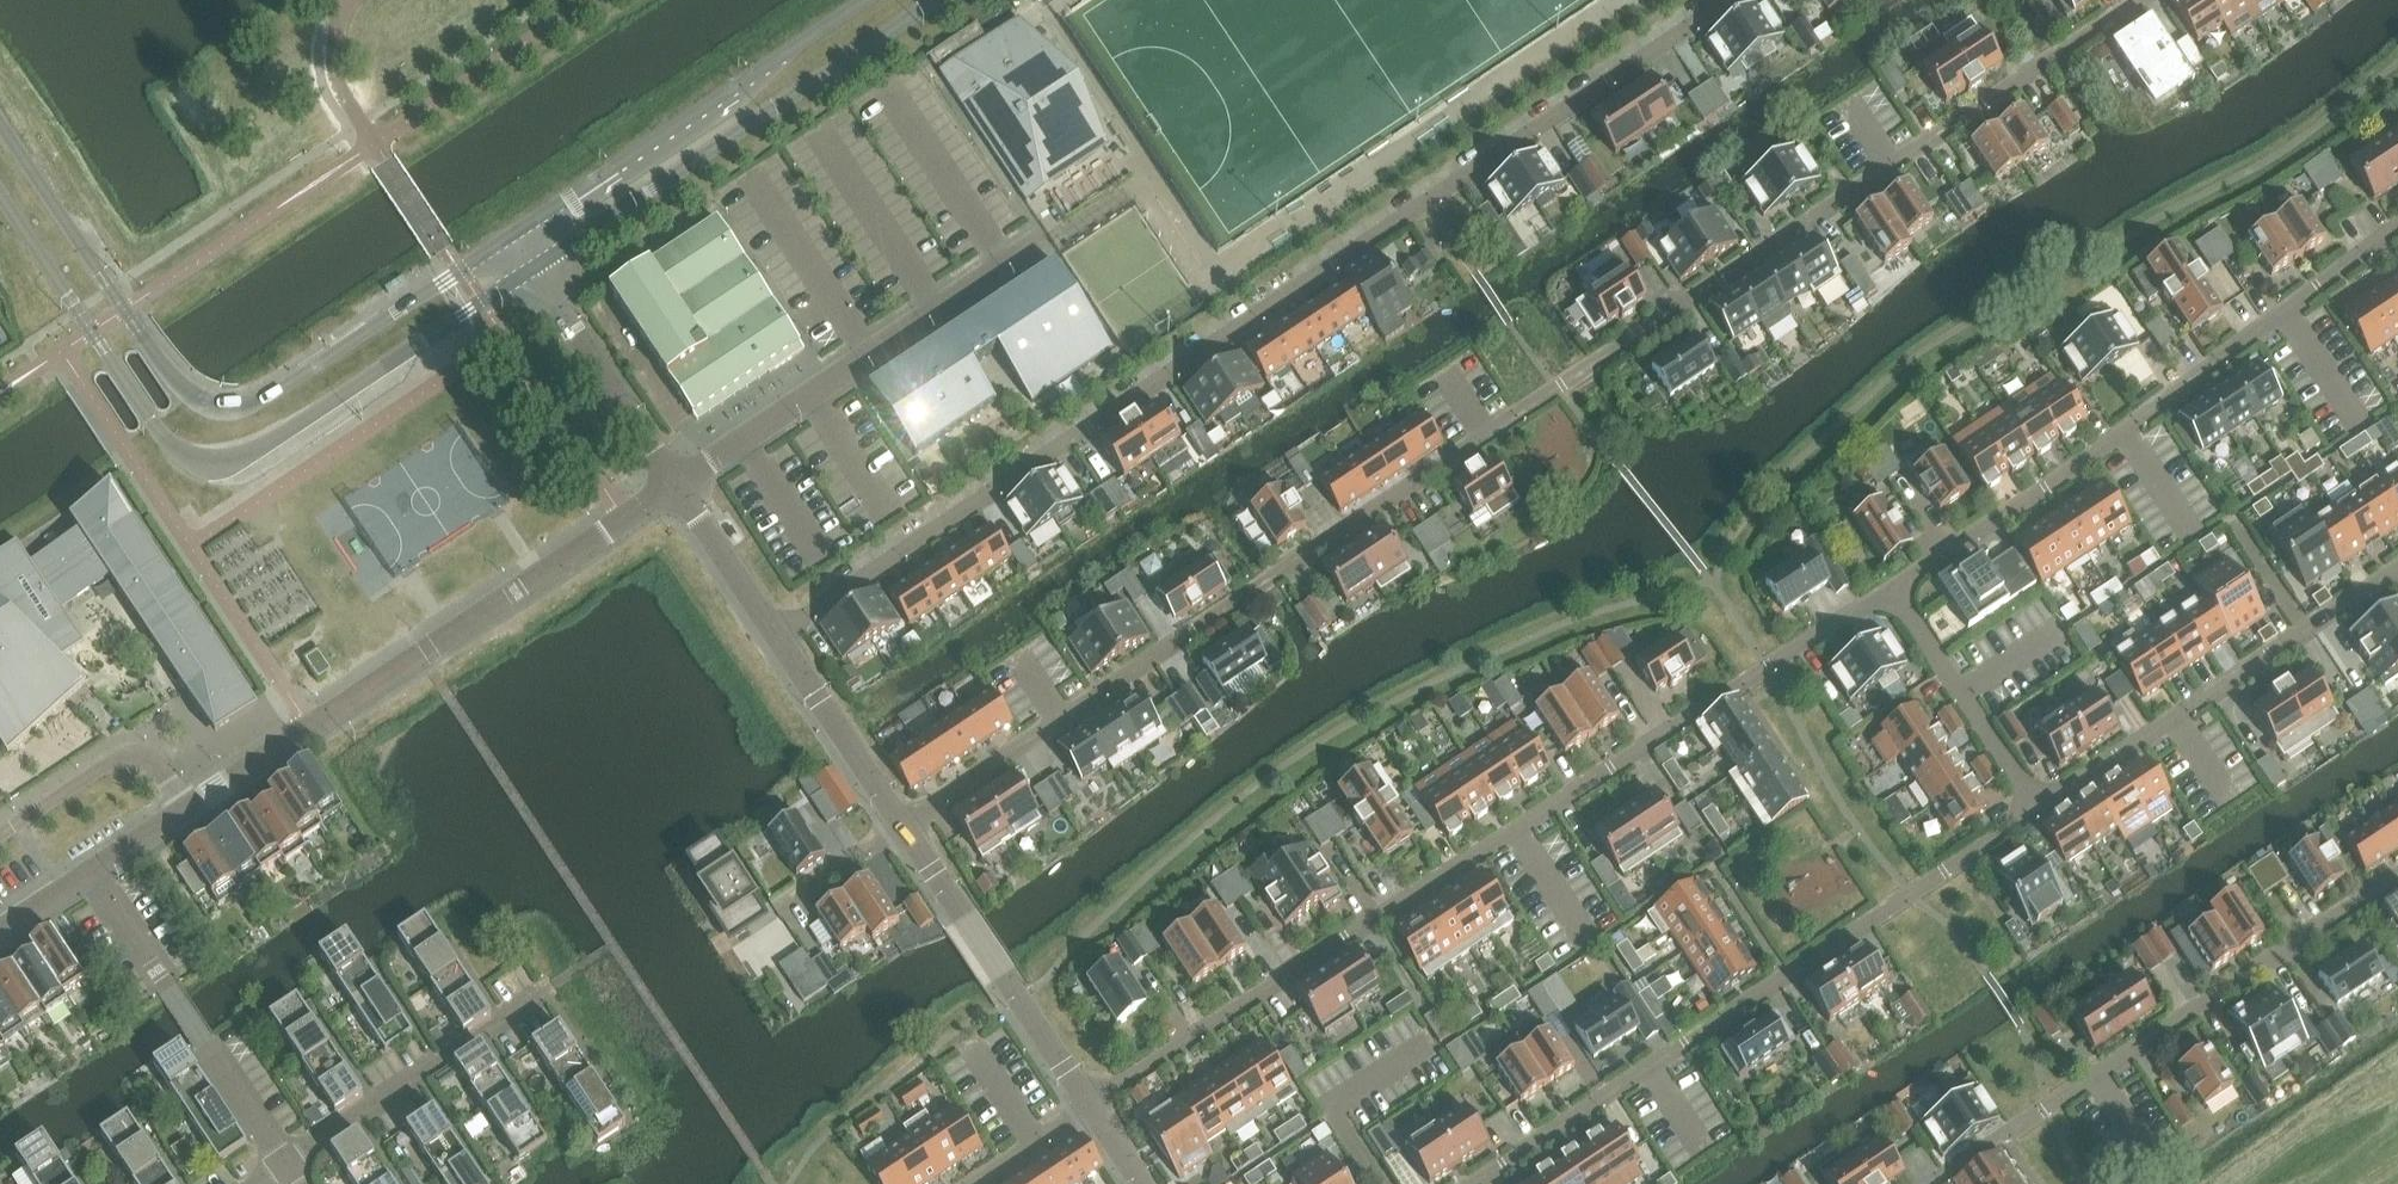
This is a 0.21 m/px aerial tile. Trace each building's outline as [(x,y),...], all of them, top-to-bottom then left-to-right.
[(1829,11),(1845,0),(1822,0),(1829,11)] [(2067,21),(2098,0),(2053,0),(2067,21)] [(2205,0),(2176,0),(2171,3),(2174,7),(2173,7),(2198,43),(2223,27),(2205,0)] [(2241,0),(2205,0),(2223,27),(2231,39),(2256,23),(2241,0)] [(2277,0),(2241,0),(2256,23),(2281,6),(2277,0)] [(2305,5),(2312,16),(2336,0),(2313,0),(2305,5)] [(1784,37),(1762,3),(1733,22),(1761,64),(1777,54),(1771,46),(1784,37)] [(2194,82),(2151,18),(2150,20),(2153,24),(2142,32),(2141,30),(2117,45),(2140,80),(2139,81),(2148,95),(2150,94),(2156,103),(2190,80),(2192,83),(2194,82)] [(1808,53),(1821,45),(1814,34),(1804,20),(1792,29),(1808,53)] [(2002,67),(1971,20),(1943,39),(1976,89),(1984,84),(1982,80),(2002,67)] [(1761,64),(1733,22),(1705,41),(1727,75),(1741,66),(1746,74),(1761,64)] [(987,43),(940,74),(1024,199),(1093,154),(1076,79),(1016,23),(987,43)] [(982,32),(977,25),(965,33),(972,43),(984,35),(982,32)] [(1833,36),(1826,26),(1814,34),(1821,45),(1833,36)] [(972,43),(965,33),(953,41),(960,51),(972,43)] [(2204,64),(2196,51),(2187,38),(2176,46),(2192,72),(2204,64)] [(1976,89),(1943,39),(1942,39),(1950,51),(1922,69),(1946,105),(1966,91),(1968,95),(1976,89)] [(936,67),(960,51),(953,41),(929,57),(936,67)] [(1908,88),(1892,63),(1879,72),(1895,97),(1908,88)] [(2230,75),(2223,64),(2209,73),(2217,85),(2218,84),(2217,83),(2230,75)] [(1675,116),(1651,79),(1621,99),(1645,136),(1675,116)] [(1725,98),(1713,81),(1701,89),(1717,114),(1730,105),(1725,98)] [(1717,114),(1701,89),(1688,98),(1704,122),(1717,114)] [(1645,136),(1621,99),(1591,119),(1616,155),(1645,136)] [(2078,127),(2061,102),(2049,111),(2065,135),(2078,127)] [(2049,146),(2024,109),(1996,127),(2021,165),(2049,146)] [(1816,130),(1808,118),(1795,127),(1803,138),(1816,130)] [(2021,165),(1996,127),(1970,145),(1995,182),(2021,165)] [(2378,146),(2397,176),(2397,133),(2378,146)] [(1821,180),(1798,146),(1785,155),(1779,147),(1764,157),(1792,199),(1821,180)] [(2378,146),(2349,165),(2374,202),(2397,185),(2397,176),(2378,146)] [(1564,184),(1541,150),(1513,169),(1536,203),(1564,184)] [(2328,153),(2315,161),(2332,186),(2344,178),(2328,153)] [(1792,199),(1764,157),(1763,157),(1769,166),(1741,184),(1764,218),(1792,199)] [(1610,185),(1594,160),(1581,169),(1597,193),(1610,185)] [(2319,195),(2332,186),(2315,161),(2302,170),(2319,195)] [(1536,203),(1513,169),(1484,188),(1507,222),(1536,203)] [(1597,193),(1581,169),(1569,177),(1585,202),(1597,193)] [(1732,185),(1725,174),(1712,183),(1719,193),(1732,185)] [(1987,206),(1970,181),(1957,190),(1974,214),(1987,206)] [(1719,193),(1712,183),(1699,191),(1706,202),(1719,193)] [(1933,221),(1908,183),(1881,201),(1906,239),(1933,221)] [(1974,214),(1957,190),(1945,198),(1961,223),(1974,214)] [(1906,239),(1881,201),(1854,219),(1885,265),(1912,247),(1906,239)] [(2325,241),(2300,203),(2273,221),(2298,259),(2325,241)] [(1738,244),(1715,209),(1687,228),(1709,263),(1738,244)] [(805,351),(718,220),(650,265),(650,264),(610,291),(668,378),(669,378),(694,416),(766,368),(770,374),(805,351)] [(2298,259),(2273,221),(2247,239),(2272,277),(2298,259)] [(1655,237),(1648,226),(1635,235),(1642,245),(1655,237)] [(1709,263),(1687,228),(1658,247),(1681,282),(1709,263)] [(2220,229),(2208,237),(2224,262),(2237,254),(2220,229)] [(1651,259),(1642,245),(1635,235),(1622,243),(1639,268),(1651,259)] [(1840,278),(1812,237),(1785,255),(1810,292),(1813,296),(1840,278)] [(2211,271),(2224,262),(2208,237),(2195,246),(2211,271)] [(2177,280),(2192,269),(2177,245),(2146,266),(2164,292),(2161,294),(2171,308),(2173,306),(2175,309),(2190,299),(2177,280)] [(1394,280),(1375,251),(1374,251),(1375,251),(1341,274),(1360,303),(1394,280)] [(1428,251),(1415,259),(1422,270),(1435,262),(1428,251)] [(1810,292),(1785,255),(1761,271),(1785,307),(1810,292)] [(1877,292),(1853,256),(1840,265),(1857,290),(1864,301),(1877,292)] [(1410,278),(1422,270),(1415,259),(1403,268),(1410,278)] [(996,403),(973,368),(998,351),(1033,404),(1113,351),(1054,262),(869,385),(916,456),(996,403)] [(2221,313),(2204,286),(2206,285),(2197,271),(2194,272),(2192,269),(2177,280),(2190,299),(2175,309),(2191,333),(2221,313)] [(1634,308),(1646,299),(1627,270),(1575,305),(1595,334),(1620,317),(1622,321),(1636,311),(1634,308)] [(1785,307),(1761,271),(1736,288),(1760,324),(1767,334),(1792,317),(1785,307)] [(1360,303),(1341,274),(1341,273),(1340,274),(1346,282),(1321,298),(1343,331),(1368,315),(1379,331),(1360,303)] [(2386,283),(2397,302),(2397,275),(2386,283)] [(1413,309),(1394,280),(1360,303),(1379,331),(1413,308),(1413,309)] [(2386,283),(2364,298),(2393,341),(2397,338),(2397,302),(2386,283)] [(1760,324),(1736,288),(1710,305),(1734,341),(1760,324)] [(1864,301),(1857,290),(1844,298),(1851,309),(1864,301)] [(1343,331),(1321,298),(1296,315),(1318,348),(1343,331)] [(2393,341),(2364,298),(2342,312),(2371,356),(2393,341)] [(2139,347),(2116,313),(2103,322),(2098,314),(2083,324),(2111,366),(2139,347)] [(1318,348),(1296,315),(1271,332),(1293,364),(1318,348)] [(2174,343),(2157,318),(2145,326),(2162,351),(2174,343)] [(2111,366),(2083,324),(2067,334),(2073,342),(2059,351),(2082,385),(2111,366)] [(2041,326),(2030,334),(2035,341),(2047,334),(2041,326)] [(1293,364),(1271,332),(1245,349),(1267,382),(1293,364)] [(1671,397),(1714,369),(1695,340),(1652,369),(1671,397)] [(1997,345),(1984,354),(1991,364),(2004,356),(1997,345)] [(1748,377),(1741,366),(1732,352),(1719,361),(1736,386),(1747,378),(1748,377)] [(1263,386),(1241,353),(1242,353),(1241,353),(1212,372),(1235,406),(1264,386),(1263,386)] [(1748,377),(1761,368),(1754,358),(1741,366),(1748,377)] [(2281,401),(2256,365),(2231,382),(2255,418),(2281,401)] [(1235,406),(1212,372),(1183,391),(1184,392),(1184,391),(1206,425),(1206,426),(1219,417),(1225,427),(1242,416),(1235,406)] [(2086,422),(2062,385),(2058,388),(2050,376),(2027,391),(2060,439),(2062,443),(2076,434),(2074,430),(2086,422)] [(2255,418),(2231,382),(2206,399),(2230,435),(2255,418)] [(2060,439),(2027,391),(2002,408),(2035,456),(2037,460),(2051,451),(2049,447),(2060,439)] [(1282,404),(1275,393),(1262,402),(1269,413),(1282,404)] [(2230,435),(2206,399),(2179,416),(2204,453),(2230,435)] [(1189,452),(1158,405),(1138,419),(1135,415),(1126,421),(1152,460),(1160,472),(1189,452)] [(2035,456),(2002,408),(1977,424),(2010,473),(2012,476),(2026,467),(2024,464),(2035,456)] [(1443,446),(1421,413),(1395,431),(1417,464),(1443,446)] [(2387,420),(2375,428),(2391,453),(2397,448),(2397,436),(2387,420)] [(1152,460),(1126,421),(1119,426),(1121,430),(1101,443),(1124,478),(1152,460)] [(1202,457),(1215,448),(1208,438),(1199,424),(1186,432),(1202,457)] [(2010,473),(1977,424),(1952,441),(1987,493),(2001,484),(1998,480),(2010,473)] [(1220,429),(1208,438),(1215,448),(1228,440),(1220,429)] [(1417,464),(1395,431),(1370,447),(1392,480),(1417,464)] [(2364,451),(2372,446),(2365,434),(2351,444),(2358,455),(2364,451)] [(1969,492),(1935,441),(1906,460),(1922,485),(1919,487),(1928,501),(1932,499),(1940,512),(1969,492)] [(2346,463),(2358,455),(2351,444),(2339,452),(2346,463)] [(1886,446),(1874,454),(1890,479),(1903,470),(1886,446)] [(1392,480),(1370,447),(1345,464),(1367,497),(1392,480)] [(2297,455),(2284,464),(2291,474),(2304,465),(2297,455)] [(1318,481),(1301,456),(1289,465),(1305,489),(1318,481)] [(2317,457),(2304,465),(2312,477),(2325,468),(2321,463),(2318,458),(2317,457)] [(931,475),(922,462),(912,468),(921,482),(931,475)] [(1520,503),(1493,462),(1480,470),(1478,467),(1464,476),(1466,479),(1454,488),(1473,517),(1485,509),(1493,521),(1520,503)] [(1367,497),(1345,464),(1319,481),(1341,514),(1367,497)] [(2304,465),(2291,474),(2291,475),(2295,481),(2299,486),(2312,477),(2304,465)] [(2375,480),(2397,514),(2397,465),(2375,480)] [(1084,501),(1061,467),(1031,487),(1060,529),(1076,518),(1070,510),(1084,501)] [(2273,471),(2259,480),(2267,491),(2280,482),(2273,471)] [(1115,480),(1103,488),(1119,513),(1132,504),(1115,480)] [(2259,480),(2246,489),(2254,500),(2267,491),(2259,480)] [(2375,480),(2354,494),(2383,538),(2397,528),(2397,514),(2375,480)] [(2131,527),(2102,483),(2078,498),(2108,542),(2131,527)] [(8,754),(87,683),(61,659),(85,643),(62,608),(110,576),(216,736),(259,708),(252,698),(111,485),(70,517),(80,532),(32,563),(18,541),(0,553),(0,741),(8,754)] [(1060,529),(1031,487),(1004,505),(1038,556),(1065,537),(1060,529)] [(1106,521),(1119,513),(1103,488),(1090,497),(1106,521)] [(1307,529),(1298,516),(1302,514),(1292,500),(1289,502),(1280,489),(1252,509),(1278,548),(1307,529)] [(1912,547),(1877,494),(1849,513),(1884,565),(1912,547)] [(2383,538),(2354,494),(2332,508),(2361,552),(2383,538)] [(2108,542),(2078,498),(2057,513),(2086,556),(2108,542)] [(2273,512),(2265,501),(2252,509),(2260,521),(2273,512)] [(2361,552),(2332,508),(2311,523),(2321,539),(2340,566),(2361,552)] [(2321,539),(2311,523),(2302,509),(2267,532),(2287,562),(2321,539)] [(2086,556),(2057,513),(2036,527),(2065,571),(2086,556)] [(1438,516),(1425,525),(1442,549),(1454,541),(1438,516)] [(1429,558),(1442,549),(1425,525),(1412,533),(1429,558)] [(1012,559),(990,526),(964,543),(986,576),(1012,559)] [(2065,571),(2036,527),(2014,541),(2043,585),(2065,571)] [(1411,573),(1382,529),(1352,549),(1376,586),(1381,593),(1411,573)] [(2219,548),(2212,537),(2199,545),(2206,556),(2219,548)] [(1849,587),(1817,539),(1805,547),(1810,555),(1809,556),(1809,555),(1766,584),(1785,613),(1828,584),(1829,583),(1837,595),(1849,587)] [(2340,566),(2321,539),(2287,562),(2305,589),(2340,566)] [(1038,567),(1022,542),(1009,550),(1025,575),(1038,567)] [(986,576),(964,543),(939,560),(961,593),(986,576)] [(1376,586),(1352,549),(1323,568),(1347,605),(1376,586)] [(1969,629),(2036,584),(2014,550),(1986,569),(1981,561),(1948,583),(1975,623),(1968,628),(1969,629)] [(2160,562),(2153,551),(2140,559),(2147,570),(2160,562)] [(1182,618),(1234,584),(1233,583),(1232,583),(1215,558),(1216,558),(1215,556),(1163,590),(1164,591),(1153,598),(1163,612),(1174,605),(1182,618)] [(961,593),(939,560),(914,576),(936,609),(961,593)] [(2247,590),(2227,561),(2194,583),(2202,597),(2213,613),(2247,590)] [(2164,568),(2155,574),(2162,585),(2171,579),(2164,568)] [(1146,595),(1130,571),(1117,579),(1124,590),(1134,604),(1146,595)] [(2155,574),(2146,580),(2157,596),(2165,590),(2162,585),(2155,574)] [(936,609),(914,576),(888,594),(910,627),(936,609)] [(1112,598),(1124,590),(1117,579),(1104,587),(1112,598)] [(2116,580),(2107,586),(2114,597),(2123,591),(2121,588),(2116,580)] [(2107,586),(2090,597),(2095,606),(2097,608),(2110,599),(2114,597),(2107,586)] [(900,622),(878,589),(879,589),(878,588),(849,607),(872,642),(901,622),(900,622)] [(2265,618),(2247,590),(2213,613),(2231,640),(2265,618)] [(2332,601),(2325,590),(2312,599),(2319,610),(2332,601)] [(2114,597),(2110,599),(2118,610),(2130,602),(2124,593),(2123,591),(2114,597)] [(2231,640),(2213,613),(2202,597),(2181,611),(2210,655),(2231,640)] [(1332,623),(1315,598),(1303,606),(1319,631),(1332,623)] [(2110,599),(2097,608),(2099,612),(2104,619),(2118,610),(2110,599)] [(2377,615),(2397,647),(2397,601),(2377,615)] [(1149,637),(1127,604),(1127,603),(1099,622),(1122,656),(1150,637),(1149,637)] [(2080,615),(2073,604),(2060,613),(2067,624),(2080,615)] [(872,642),(849,607),(820,627),(821,627),(843,660),(843,661),(872,642)] [(2210,655),(2181,611),(2159,625),(2188,669),(2210,655)] [(1122,656),(1099,622),(1094,614),(1075,626),(1080,634),(1069,642),(1070,642),(1092,675),(1091,676),(1092,676),(1122,656)] [(2349,634),(2358,649),(2371,669),(2384,688),(2397,679),(2397,647),(2377,615),(2349,634)] [(1069,627),(1062,616),(1049,624),(1056,635),(1069,627)] [(2102,646),(2085,621),(2073,629),(2089,654),(2102,646)] [(2188,669),(2159,625),(2138,640),(2167,683),(2188,669)] [(2278,638),(2270,627),(2257,635),(2265,646),(2278,638)] [(1688,630),(1636,665),(1656,694),(1668,685),(1671,689),(1685,680),(1682,676),(1707,659),(1688,630)] [(1907,665),(1885,631),(1857,650),(1885,692),(1900,683),(1894,674),(1907,665)] [(2167,683),(2138,640),(2132,632),(2109,647),(2144,699),(2167,683)] [(922,644),(914,633),(902,642),(909,653),(922,644)] [(1210,673),(1196,682),(1215,709),(1230,700),(1223,690),(1265,662),(1246,633),(1203,662),(1210,673)] [(1608,637),(1595,646),(1612,670),(1624,662),(1608,637)] [(1612,670),(1595,646),(1583,654),(1599,679),(1612,670)] [(1885,692),(1857,650),(1828,669),(1850,703),(1878,685),(1884,693),(1885,692)] [(319,651),(306,659),(320,680),(332,671),(319,651)] [(857,678),(850,667),(838,675),(845,686),(857,678)] [(1619,719),(1589,674),(1562,692),(1592,737),(1619,719)] [(2340,721),(2309,674),(2289,688),(2287,684),(2278,690),(2312,740),(2340,721)] [(1523,702),(1507,678),(1494,686),(1510,711),(1523,702)] [(1190,687),(1177,695),(1194,720),(1207,711),(1190,687)] [(2370,689),(2358,698),(2374,723),(2387,714),(2370,689)] [(2312,740),(2278,690),(2270,695),(2273,698),(2252,712),(2284,759),(2312,740)] [(1013,724),(991,691),(965,709),(987,742),(1013,724)] [(1592,737),(1562,692),(1535,710),(1565,755),(1592,737)] [(2119,730),(2094,692),(2064,712),(2089,750),(2119,730)] [(1165,738),(1136,694),(1110,712),(1139,755),(1165,738)] [(1177,695),(1165,704),(1181,728),(1194,720),(1177,695)] [(1462,695),(1449,704),(1460,720),(1473,712),(1462,695)] [(1713,753),(1757,724),(1740,698),(1696,727),(1713,753)] [(2362,731),(2374,723),(2358,698),(2345,706),(2362,731)] [(1872,744),(1886,765),(1935,733),(1918,707),(1881,732),(1884,736),(1872,744)] [(1951,708),(1938,716),(1944,726),(1957,717),(1951,708)] [(987,742),(965,709),(940,725),(962,758),(987,742)] [(1139,755),(1110,712),(1084,729),(1109,765),(1114,772),(1139,755)] [(2089,750),(2064,712),(2034,732),(2035,733),(2037,732),(2060,767),(2058,768),(2059,770),(2089,750)] [(2026,738),(2010,714),(1997,722),(2014,747),(2026,738)] [(1420,715),(1411,722),(1420,735),(1429,728),(1420,715)] [(1957,717),(1944,726),(1952,737),(1965,729),(1957,717)] [(1549,769),(1524,732),(1520,735),(1512,723),(1490,738),(1525,790),(1538,781),(1536,778),(1549,769)] [(1730,778),(1774,749),(1757,724),(1713,753),(1714,754),(1721,749),(1736,773),(1729,777),(1730,778)] [(962,758),(940,725),(915,742),(937,775),(962,758)] [(1406,725),(1398,730),(1404,740),(1413,734),(1406,725)] [(1109,765),(1084,729),(1059,745),(1084,782),(1109,765)] [(1951,758),(1944,746),(1947,744),(1938,730),(1935,733),(1886,765),(1887,766),(1899,758),(1914,782),(1951,758)] [(1525,790),(1490,738),(1465,754),(1500,807),(1513,798),(1511,794),(1522,787),(1525,790)] [(937,775),(915,742),(889,759),(911,792),(937,775)] [(1747,804),(1790,774),(1774,749),(1730,778),(1747,804)] [(1500,807),(1465,754),(1440,771),(1475,823),(1488,814),(1486,811),(1497,803),(1500,807)] [(1968,783),(1960,771),(1964,769),(1955,755),(1951,758),(1914,782),(1931,807),(1968,783)] [(2286,781),(2269,757),(2256,765),(2273,790),(2286,781)] [(348,815),(310,758),(288,773),(290,776),(321,823),(340,810),(344,818),(348,815)] [(1984,758),(1971,766),(1978,776),(1991,767),(1984,758)] [(2169,797),(2145,760),(2119,777),(2152,826),(2173,812),(2165,800),(2169,797)] [(1682,774),(1673,761),(1662,769),(1671,781),(1682,774)] [(1386,796),(1384,792),(1393,786),(1379,765),(1370,771),(1369,769),(1339,789),(1356,816),(1371,806),(1381,820),(1396,810),(1398,808),(1389,794),(1386,796)] [(1991,767),(1978,776),(1985,787),(1998,779),(1991,767)] [(860,806),(834,769),(817,781),(824,792),(841,816),(842,818),(860,806)] [(1475,823),(1440,771),(1414,788),(1422,801),(1439,825),(1447,837),(1449,840),(1463,831),(1461,828),(1472,820),(1474,824),(1475,823)] [(2152,826),(2119,777),(2117,773),(2103,783),(2105,786),(2094,794),(2127,842),(2152,826)] [(1059,774),(1046,783),(1063,807),(1076,799),(1059,774)] [(1690,787),(1682,774),(1671,781),(1679,794),(1690,787)] [(1764,829),(1808,800),(1790,774),(1747,804),(1764,829)] [(321,823),(290,776),(269,790),(273,798),(302,840),(320,829),(324,836),(328,833),(321,823)] [(1042,821),(1013,776),(984,796),(1013,840),(1042,821)] [(1986,809),(1977,796),(1981,794),(1971,780),(1968,783),(1931,807),(1949,834),(1986,809)] [(1046,783),(1034,791),(1050,816),(1063,807),(1046,783)] [(2127,842),(2094,794),(2092,790),(2078,799),(2080,803),(2069,810),(2094,847),(2117,831),(2125,843),(2127,842)] [(841,816),(824,792),(811,800),(828,825),(841,816)] [(1683,838),(1654,794),(1625,814),(1654,858),(1683,838)] [(1013,840),(984,796),(954,816),(983,860),(1013,840)] [(312,855),(302,840),(273,798),(252,812),(286,862),(303,850),(308,858),(312,855)] [(1439,825),(1422,801),(1410,809),(1426,834),(1439,825)] [(1702,828),(1688,806),(1686,803),(1673,812),(1689,836),(1702,828)] [(1331,806),(1318,814),(1334,839),(1347,830),(1331,806)] [(1414,837),(1396,810),(1381,820),(1371,806),(1356,816),(1354,818),(1363,832),(1366,830),(1384,857),(1414,837)] [(1722,820),(1713,807),(1702,814),(1711,827),(1722,820)] [(2094,847),(2069,810),(2067,807),(2053,816),(2055,820),(2043,828),(2067,865),(2094,847)] [(2395,807),(2370,824),(2392,857),(2397,853),(2397,812),(2395,807)] [(286,862),(252,812),(250,808),(228,822),(262,873),(279,861),(284,868),(288,866),(286,862)] [(826,858),(815,842),(816,841),(808,830),(797,814),(768,833),(797,877),(826,858)] [(1334,839),(1318,814),(1305,823),(1322,847),(1334,839)] [(1654,858),(1625,814),(1595,834),(1624,878),(1654,858)] [(1730,833),(1722,820),(1711,827),(1719,840),(1730,833)] [(262,873),(228,822),(207,837),(240,887),(258,875),(262,883),(266,880),(262,873)] [(2202,837),(2194,824),(2183,832),(2192,844),(2202,837)] [(2392,857),(2370,824),(2344,841),(2366,874),(2392,857)] [(2041,825),(2029,833),(2036,844),(2048,836),(2043,828),(2041,825)] [(2312,833),(2283,852),(2315,899),(2344,880),(2335,867),(2339,865),(2329,851),(2326,853),(2312,833)] [(240,887),(207,837),(184,852),(191,862),(177,871),(195,897),(208,888),(213,895),(232,883),(236,890),(240,887)] [(2160,842),(2152,847),(2161,861),(2169,856),(2160,842)] [(1343,898),(1329,877),(1330,876),(1320,861),(1319,861),(1308,845),(1282,863),(1313,909),(1320,904),(1324,911),(1343,898)] [(2047,877),(2028,849),(1994,872),(2012,900),(2047,877)] [(724,850),(694,870),(732,927),(762,907),(724,850)] [(1313,909),(1282,863),(1277,855),(1250,874),(1265,897),(1275,913),(1276,913),(1286,927),(1313,909)] [(2289,880),(2273,855),(2247,872),(2264,897),(2289,880)] [(1619,882),(1603,858),(1591,867),(1607,891),(1619,882)] [(1237,868),(1224,877),(1240,902),(1253,893),(1237,868)] [(1515,922),(1481,871),(1458,886),(1493,937),(1515,922)] [(2066,906),(2057,893),(2066,887),(2055,872),(2047,877),(2012,900),(2032,929),(2066,906)] [(900,922),(870,876),(843,894),(868,932),(873,940),(900,922)] [(999,888),(990,876),(978,884),(986,897),(999,888)] [(1240,902),(1224,877),(1211,885),(1228,910),(1240,902)] [(1663,938),(1671,933),(1714,904),(1699,881),(1647,915),(1663,938)] [(2115,881),(2105,887),(2112,896),(2121,890),(2115,881)] [(1493,937),(1458,886),(1437,900),(1471,952),(1493,937)] [(2235,892),(2209,910),(2214,918),(2239,955),(2266,937),(2235,892)] [(868,932),(843,894),(816,912),(841,950),(868,932)] [(1629,894),(1615,903),(1625,919),(1639,910),(1629,894)] [(934,921),(918,896),(905,905),(921,929),(934,921)] [(2381,910),(2397,935),(2397,899),(2381,910)] [(1471,952),(1437,900),(1415,914),(1450,966),(1471,952)] [(1685,954),(1728,925),(1714,904),(1671,933),(1685,954)] [(1247,951),(1217,905),(1190,923),(1220,969),(1247,951)] [(1450,966),(1415,914),(1393,929),(1428,981),(1450,966)] [(458,967),(443,944),(425,917),(408,929),(398,935),(432,986),(458,967)] [(2214,918),(2175,944),(2200,981),(2239,955),(2214,918)] [(2013,922),(2005,927),(2019,948),(2028,942),(2014,921),(2013,922)] [(1220,969),(1190,923),(1163,941),(1193,987),(1220,969)] [(1144,925),(1131,933),(1147,958),(1160,950),(1144,925)] [(1699,976),(1742,947),(1728,925),(1685,954),(1699,976)] [(91,986),(52,929),(30,944),(35,951),(64,994),(82,982),(87,989),(91,986)] [(2159,931),(2146,940),(2163,964),(2175,956),(2159,931)] [(1147,958),(1131,933),(1118,942),(1135,967),(1147,958)] [(380,985),(363,959),(347,935),(320,954),(353,1004),(380,985)] [(2150,973),(2163,964),(2146,940),(2133,948),(2150,973)] [(1636,955),(1627,942),(1617,949),(1625,962),(1636,955)] [(1887,984),(1864,949),(1865,948),(1864,946),(1834,967),(1859,1004),(1889,984),(1888,983),(1887,984)] [(1713,998),(1757,969),(1742,947),(1699,976),(1713,998)] [(2381,977),(2362,949),(2319,977),(2338,1006),(2381,977)] [(64,994),(35,951),(13,965),(47,1016),(64,1004),(69,1011),(73,1008),(64,994)] [(1380,988),(1355,952),(1326,971),(1351,1007),(1380,988)] [(841,979),(825,954),(812,963),(818,972),(829,987),(841,979)] [(1645,968),(1636,955),(1625,962),(1634,975),(1645,968)] [(1556,967),(1548,956),(1535,965),(1543,976),(1556,967)] [(1147,1005),(1118,962),(1089,981),(1118,1024),(1147,1005)] [(13,965),(0,974),(0,991),(25,1030),(43,1018),(48,1025),(52,1023),(47,1016),(13,965)] [(492,1016),(476,992),(459,967),(458,967),(432,986),(464,1035),(492,1016)] [(1859,1004),(1834,967),(1805,986),(1830,1024),(1859,1004)] [(1356,1015),(1351,1007),(1326,971),(1296,991),(1326,1035),(1356,1015)] [(818,972),(794,988),(804,1003),(829,987),(818,972)] [(2154,1012),(2130,976),(2101,995),(2125,1032),(2154,1012)] [(1555,984),(1544,992),(1550,1000),(1557,1010),(1568,1003),(1555,984)] [(413,1035),(399,1013),(380,985),(353,1004),(386,1053),(413,1035)] [(1659,1033),(1627,985),(1615,993),(1621,1001),(1619,1002),(1576,1030),(1595,1059),(1638,1030),(1637,1030),(1639,1029),(1647,1041),(1659,1033)] [(2270,986),(2249,1000),(2288,1058),(2308,1044),(2310,1046),(2319,1040),(2314,1032),(2302,1013),(2292,1019),(2270,986)] [(1557,1010),(1550,1000),(1544,992),(1540,987),(1529,994),(1528,995),(1544,1020),(1557,1011),(1557,1010)] [(1522,1000),(1514,988),(1501,997),(1509,1008),(1522,1000)] [(1658,1002),(1650,989),(1639,996),(1647,1009),(1658,1002)] [(25,1030),(0,991),(0,1038),(4,1044),(21,1032),(26,1040),(30,1037),(25,1030)] [(1930,1018),(1914,993),(1901,1002),(1918,1027),(1930,1018)] [(1413,1003),(1408,995),(1396,1003),(1401,1011),(1413,1003)] [(2125,1032),(2101,995),(2070,1015),(2095,1052),(2125,1032)] [(330,1047),(315,1023),(298,997),(280,1009),(270,1015),(303,1065),(330,1047)] [(1509,1008),(1501,997),(1488,1006),(1496,1017),(1500,1014),(1509,1008)] [(2249,1000),(2227,1015),(2248,1046),(2239,1052),(2251,1070),(2260,1064),(2265,1073),(2288,1058),(2249,1000)] [(1667,1015),(1658,1002),(1647,1009),(1656,1022),(1666,1015),(1667,1015)] [(1483,1016),(1476,1005),(1463,1013),(1470,1024),(1483,1016)] [(2063,1030),(2047,1006),(2034,1014),(2050,1039),(2063,1030)] [(1453,1035),(1437,1011),(1424,1019),(1441,1044),(1453,1035)] [(1740,1079),(1796,1041),(1777,1013),(1754,1027),(1743,1034),(1743,1035),(1721,1050),(1740,1079)] [(2339,1015),(2326,1024),(2343,1048),(2356,1040),(2339,1015)] [(1575,1068),(1550,1030),(1547,1032),(1541,1022),(1516,1038),(1548,1086),(1575,1068)] [(2330,1057),(2343,1048),(2326,1024),(2314,1032),(2330,1057)] [(593,1075),(579,1056),(560,1026),(532,1044),(565,1094),(593,1075)] [(437,1029),(429,1035),(440,1050),(448,1045),(437,1029)] [(1488,1057),(1471,1033),(1459,1041),(1475,1066),(1488,1057)] [(0,1038),(0,1052),(2,1050),(7,1058),(11,1055),(4,1044),(0,1038)] [(1548,1086),(1516,1038),(1497,1051),(1504,1061),(1496,1066),(1521,1104),(1548,1086)] [(1297,1093),(1263,1041),(1240,1057),(1274,1108),(1297,1093)] [(1475,1066),(1459,1041),(1446,1050),(1462,1073),(1463,1074),(1475,1066)] [(1839,1043),(1826,1052),(1843,1077),(1855,1068),(1839,1043)] [(514,1093),(498,1069),(482,1045),(454,1063),(487,1112),(514,1093)] [(214,1095),(188,1056),(182,1046),(154,1064),(187,1114),(214,1095)] [(364,1096),(348,1072),(331,1047),(330,1047),(303,1065),(336,1115),(364,1096)] [(1309,1072),(1292,1048),(1279,1056),(1296,1081),(1309,1072)] [(2233,1088),(2207,1049),(2178,1068),(2187,1081),(2183,1083),(2192,1097),(2196,1095),(2204,1108),(2233,1088)] [(1826,1052),(1814,1060),(1830,1085),(1843,1077),(1826,1052)] [(1274,1108),(1240,1057),(1219,1071),(1253,1122),(1274,1108)] [(1253,1122),(1219,1071),(1197,1085),(1226,1129),(1232,1137),(1253,1122)] [(626,1126),(615,1109),(593,1075),(565,1094),(598,1144),(626,1126)] [(2270,1099),(2254,1075),(2241,1083),(2258,1108),(2270,1099)] [(929,1094),(920,1081),(909,1089),(918,1101),(929,1094)] [(1226,1129),(1197,1085),(1176,1100),(1175,1099),(1175,1100),(1194,1129),(1213,1157),(1213,1158),(1214,1157),(1205,1143),(1226,1129)] [(1151,1097),(1144,1086),(1131,1094),(1139,1105),(1151,1097)] [(2000,1121),(1977,1086),(1950,1105),(1944,1097),(1943,1097),(1971,1140),(2000,1121)] [(918,1101),(909,1089),(899,1096),(907,1108),(918,1101)] [(547,1144),(531,1118),(515,1094),(514,1093),(487,1112),(520,1162),(547,1144)] [(553,1103),(546,1094),(536,1100),(542,1110),(553,1103)] [(248,1145),(214,1095),(187,1114),(220,1163),(248,1145)] [(1971,1140),(1943,1097),(1928,1107),(1934,1116),(1920,1124),(1943,1158),(1971,1140)] [(2194,1121),(2178,1097),(2165,1105),(2182,1130),(2194,1121)] [(1194,1129),(1175,1100),(1142,1122),(1141,1122),(1161,1151),(1194,1129)] [(1915,1129),(1898,1104),(1886,1113),(1902,1137),(1915,1129)] [(982,1150),(953,1106),(932,1120),(931,1121),(960,1164),(982,1150)] [(1490,1146),(1465,1108),(1436,1127),(1461,1165),(1490,1146)] [(467,1159),(454,1139),(435,1110),(407,1128),(440,1178),(467,1159)] [(886,1123),(877,1110),(867,1117),(875,1130),(886,1123)] [(960,1164),(931,1121),(932,1120),(926,1112),(904,1127),(909,1135),(910,1135),(939,1179),(960,1164)] [(161,1165),(146,1141),(128,1115),(111,1127),(110,1127),(101,1133),(134,1183),(162,1165),(161,1165)] [(875,1130),(867,1117),(856,1124),(864,1137),(875,1130)] [(1307,1128),(1300,1117),(1286,1126),(1294,1137),(1307,1128)] [(163,1130),(156,1119),(150,1122),(158,1133),(163,1130)] [(483,1133),(474,1120),(465,1127),(473,1140),(483,1133)] [(1332,1136),(1325,1125),(1312,1134),(1319,1145),(1332,1136)] [(1294,1137),(1286,1126),(1274,1135),(1282,1145),(1294,1137)] [(1397,1151),(1381,1126),(1368,1135),(1384,1160),(1397,1151)] [(1626,1144),(1615,1126),(1602,1135),(1599,1131),(1586,1140),(1616,1183),(1633,1183),(1643,1177),(1635,1166),(1639,1163),(1626,1144)] [(1436,1127),(1427,1133),(1425,1129),(1407,1141),(1410,1145),(1406,1148),(1407,1149),(1408,1148),(1431,1183),(1430,1183),(1433,1183),(1461,1165),(1436,1127)] [(1213,1157),(1194,1129),(1161,1151),(1180,1180),(1180,1179),(1213,1157)] [(375,1156),(359,1132),(331,1150),(354,1183),(388,1183),(391,1182),(392,1181),(375,1156)] [(909,1135),(888,1149),(911,1183),(931,1183),(939,1179),(910,1135),(909,1135)] [(1082,1136),(1056,1153),(1077,1183),(1081,1183),(1104,1169),(1082,1136)] [(59,1160),(44,1137),(17,1155),(36,1183),(75,1183),(59,1160)] [(1586,1140),(1588,1144),(1577,1151),(1574,1148),(1561,1156),(1580,1183),(1616,1183),(1586,1140)] [(1852,1160),(1869,1183),(1892,1183),(1904,1176),(1881,1141),(1852,1160)] [(1264,1157),(1257,1146),(1244,1155),(1251,1165),(1264,1157)] [(888,1149),(866,1164),(879,1183),(911,1183),(888,1149)] [(325,1168),(335,1162),(328,1152),(327,1153),(323,1157),(319,1163),(316,1170),(316,1174),(325,1174),(325,1168)] [(1819,1171),(1828,1183),(1869,1183),(1852,1160),(1847,1152),(1819,1171)] [(2014,1175),(1999,1152),(1956,1181),(1958,1183),(2000,1183),(2014,1175)] [(1056,1153),(1031,1170),(1041,1183),(1077,1183),(1056,1153)] [(1327,1153),(1327,1154),(1294,1176),(1293,1176),(1298,1183),(1343,1183),(1346,1182),(1327,1153)] [(1251,1165),(1244,1155),(1231,1163),(1239,1174),(1251,1165)] [(1561,1156),(1561,1157),(1563,1160),(1552,1168),(1549,1164),(1536,1173),(1543,1183),(1580,1183),(1561,1156)] [(481,1179),(467,1159),(440,1178),(444,1183),(484,1183),(481,1179)] [(1277,1173),(1270,1162),(1257,1171),(1264,1182),(1277,1173)] [(162,1165),(134,1183),(135,1183),(174,1183),(162,1165)] [(1210,1183),(1224,1183),(1229,1180),(1218,1165),(1213,1169),(1210,1183)] [(1031,1170),(1010,1183),(1041,1183),(1031,1170)] [(1257,1171),(1244,1179),(1248,1183),(1261,1183),(1264,1182),(1257,1171)] [(1536,1173),(1536,1174),(1538,1177),(1527,1183),(1543,1183),(1536,1173)] [(1795,1173),(1782,1182),(1784,1183),(1802,1183),(1795,1173)] [(2014,1175),(2000,1183),(2021,1183),(2014,1175)] [(1670,1176),(1658,1183),(1676,1183),(1670,1176)]
